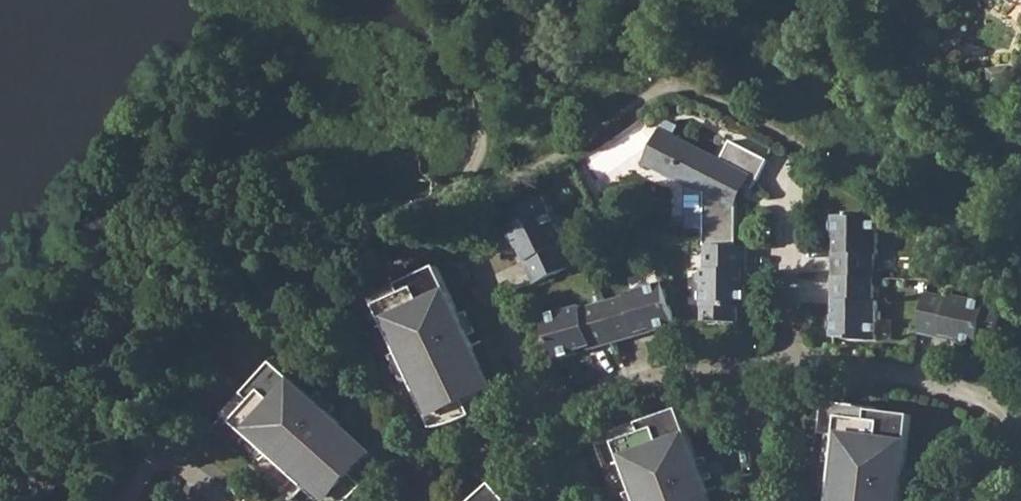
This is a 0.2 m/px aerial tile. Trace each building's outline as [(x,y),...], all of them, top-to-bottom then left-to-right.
[(1020,12),(1020,0),(1005,0),(1020,12)] [(704,230),(703,246),(707,246),(736,246),(738,194),(742,184),(754,190),(769,160),(731,141),(721,161),(662,130),(645,163),(671,177),(673,175),(689,183),(687,188),(686,230),(704,230)] [(566,245),(544,197),(512,212),(518,226),(510,229),(519,249),(522,248),(528,261),(525,262),(535,284),(573,267),(563,246),(566,245)] [(834,252),(834,277),(875,278),(876,254),(879,254),(879,215),(851,214),(851,216),(835,216),(835,238),(838,238),(837,252),(834,252)] [(745,286),(745,271),(748,271),(748,247),(736,246),(707,246),(707,269),(704,269),(702,321),(738,322),(738,307),(747,307),(748,286),(745,286)] [(492,389),(462,323),(464,322),(439,267),(413,279),(412,276),(353,302),(409,426),(429,417),(434,429),(458,423),(474,416),(467,400),(492,389)] [(849,340),(877,341),(878,301),(875,301),(875,278),(834,277),(833,301),(836,301),(836,316),(833,316),(833,337),(849,338),(849,340)] [(616,343),(640,336),(639,333),(653,329),(654,332),(676,325),(664,283),(626,293),(627,296),(605,303),(616,343)] [(929,293),(920,333),(944,339),(945,336),(959,339),(958,342),(979,346),(981,338),(995,341),(1003,306),(952,295),(952,298),(929,293)] [(616,343),(605,303),(582,309),(582,307),(544,317),(558,359),(579,353),(578,350),(592,347),(593,349),(616,343)] [(372,454),(340,426),(342,424),(276,363),(257,384),(254,382),(211,429),(289,500),(350,500),(358,495),(366,486),(353,475),(372,454)] [(914,416),(878,411),(879,408),(822,400),(809,500),(903,500),(914,416)] [(699,467),(702,466),(682,409),(655,419),(654,416),(593,437),(615,500),(711,500),(699,467)] [(495,484),(476,500),(511,500),(495,484)]
